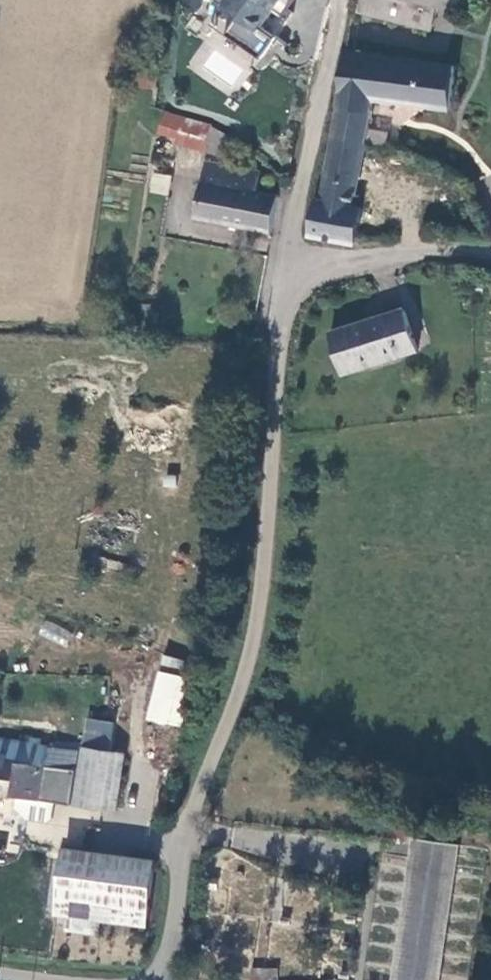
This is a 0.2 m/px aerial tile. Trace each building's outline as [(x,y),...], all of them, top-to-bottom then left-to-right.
[(195,10),(200,0),(177,0),(176,2),(195,10)] [(279,0),(229,0),(220,13),(255,37),(279,0)] [(217,30),(215,33),(191,15),(181,28),(201,43),(183,66),(199,78),(207,67),(233,87),(255,58),(217,30)] [(312,236),(359,244),(365,210),(359,209),(378,100),(472,110),(476,66),(345,55),(341,97),(325,205),(318,204),(312,236)] [(224,130),(178,122),(173,148),(220,156),(224,130)] [(257,194),(260,172),(205,163),(196,219),(272,231),(277,197),(257,194)] [(148,192),(168,194),(170,175),(151,173),(148,192)] [(424,354),(410,312),(336,338),(351,380),(424,354)] [(33,746),(32,752),(44,755),(45,748),(33,746)] [(19,769),(14,805),(18,806),(16,817),(27,828),(47,832),(52,829),(55,813),(71,816),(78,781),(48,775),(53,756),(44,755),(32,752),(0,747),(0,766),(19,769)] [(128,768),(86,759),(75,816),(117,824),(128,768)] [(0,766),(0,802),(14,805),(19,769),(0,766)] [(7,854),(10,834),(0,833),(0,854),(7,854)] [(414,844),(394,979),(441,979),(460,850),(414,844)] [(59,920),(147,930),(154,868),(66,859),(59,920)] [(277,967),(254,968),(255,979),(277,979),(277,967)]
